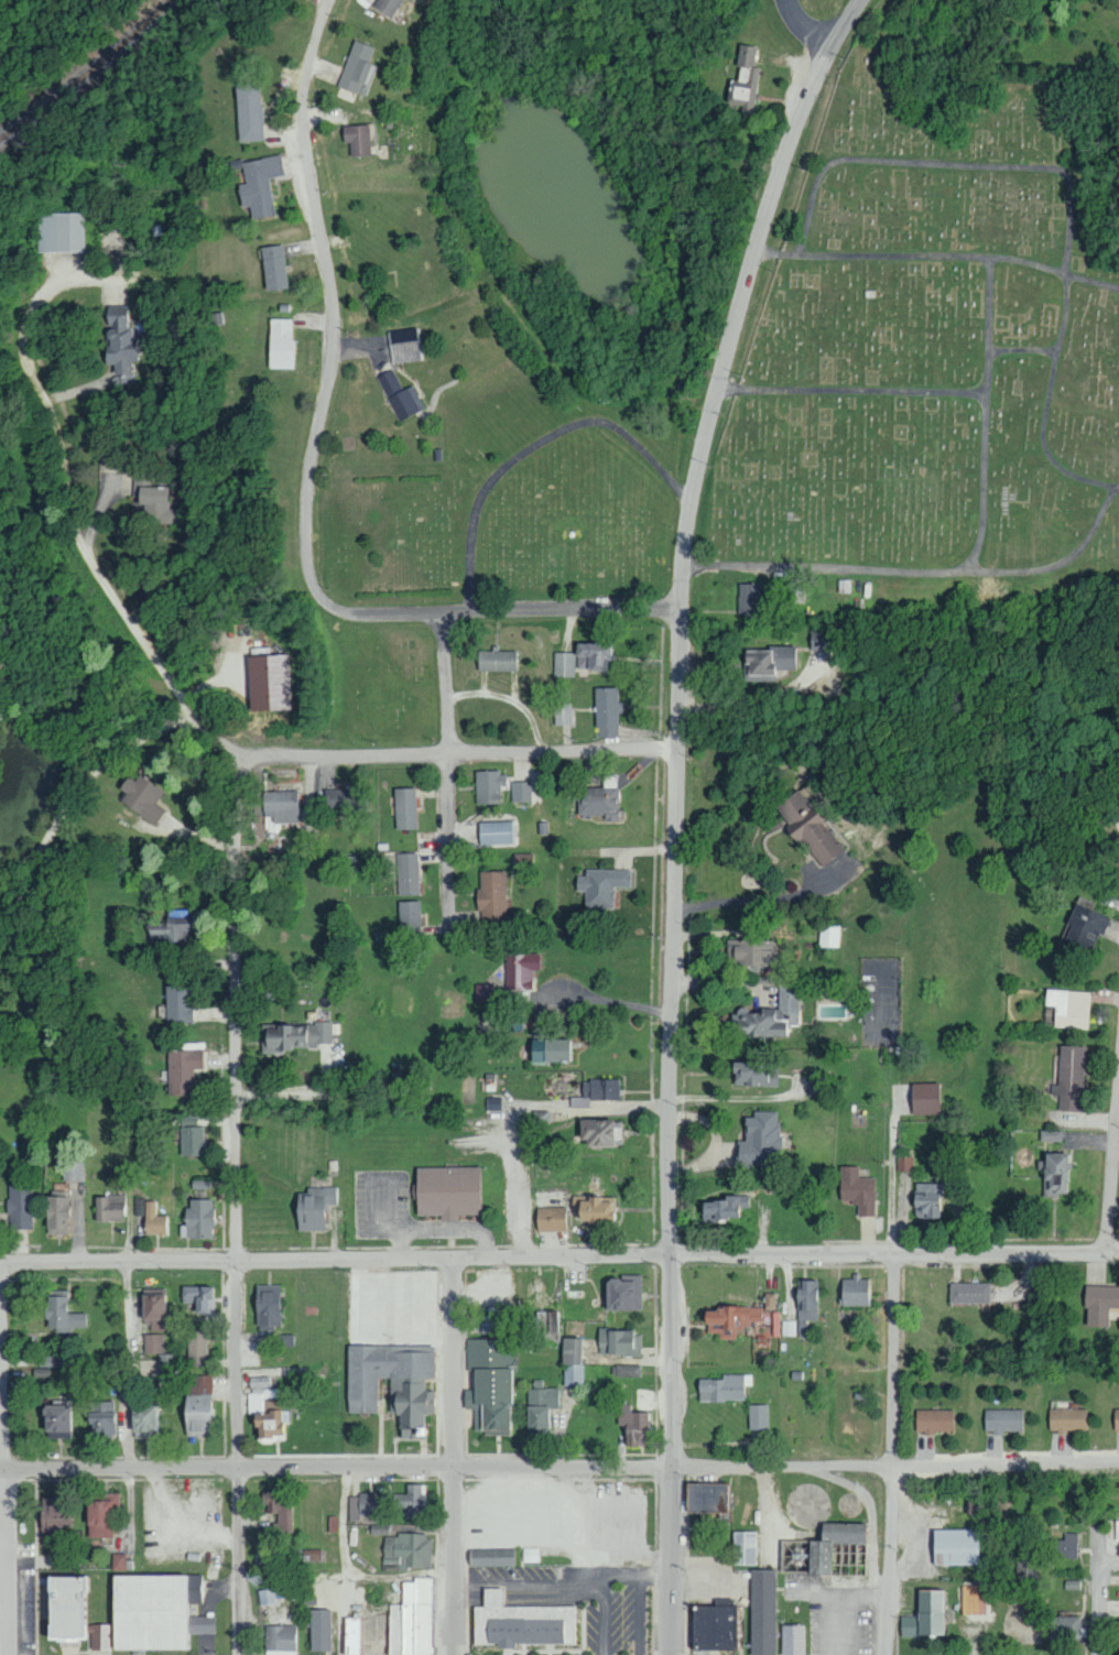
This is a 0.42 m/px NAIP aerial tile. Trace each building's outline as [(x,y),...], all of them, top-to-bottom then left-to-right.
[(401,0),(377,0),(373,7),(392,17),(401,0)] [(359,94),(375,47),(353,40),(337,86),(359,94)] [(755,46),(740,44),(736,81),(730,80),(727,105),(754,108),(758,68),(752,67),(755,46)] [(262,140),(260,84),(236,85),(237,141),(262,140)] [(349,156),(369,155),(367,124),(341,126),(342,143),(348,142),(349,156)] [(241,161),(244,183),(237,185),(240,207),(249,205),(250,218),(272,215),(267,178),(282,175),(279,156),(241,161)] [(39,214),(40,252),(86,252),(85,213),(39,214)] [(260,247),(264,290),(286,288),(282,244),(260,247)] [(133,374),(130,305),(104,306),(107,364),(113,364),(114,375),(133,374)] [(290,368),(291,319),(268,318),(268,368),(290,368)] [(387,329),(390,363),(419,360),(416,327),(387,329)] [(378,376),(385,393),(400,387),(393,369),(378,376)] [(396,419),(422,411),(415,386),(389,394),(396,419)] [(136,471),(136,484),(155,484),(155,472),(136,471)] [(145,522),(168,522),(168,486),(139,485),(138,503),(145,503),(145,522)] [(737,610),(760,612),(761,583),(739,582),(737,610)] [(838,630),(811,629),(810,649),(838,650),(838,630)] [(553,675),(574,675),(574,668),(607,669),(607,642),(574,641),(574,651),(553,651),(553,675)] [(773,669),(794,668),(794,647),(744,647),(744,680),(773,680),(773,669)] [(514,670),(515,650),(477,649),(476,669),(514,670)] [(288,653),(246,655),(248,709),(289,708),(288,653)] [(594,687),(595,735),(618,735),(617,686),(594,687)] [(570,702),(553,703),(553,724),(571,724),(570,702)] [(474,771),(475,801),(499,800),(498,785),(504,784),(504,770),(474,771)] [(119,802),(155,824),(164,809),(156,804),(163,791),(129,771),(118,788),(125,792),(119,802)] [(602,787),(578,787),(579,815),(603,814),(603,820),(617,820),(616,774),(602,774),(602,787)] [(529,781),(510,781),(511,802),(530,801),(529,781)] [(394,788),(395,829),(416,828),(415,787),(394,788)] [(772,806),(819,867),(843,849),(796,787),(772,806)] [(322,811),(352,812),(353,788),(323,788),(322,811)] [(298,823),(297,790),(262,791),(263,816),(273,816),(273,823),(298,823)] [(510,820),(478,821),(478,844),(511,843),(510,820)] [(397,894),(418,894),(417,852),(396,853),(397,894)] [(630,870),(584,868),(584,876),(576,876),(575,890),(585,890),(584,907),(612,908),(613,886),(629,887),(630,870)] [(504,870),(478,871),(479,888),(476,889),(477,921),(506,920),(504,870)] [(1064,939),(1094,951),(1107,917),(1091,910),(1095,902),(1078,895),(1067,924),(1069,924),(1064,939)] [(397,900),(398,933),(419,932),(418,900),(397,900)] [(147,923),(147,942),(187,940),(186,915),(164,916),(164,922),(147,923)] [(841,924),(819,924),(819,947),(841,947),(841,924)] [(773,963),(771,938),(726,940),(727,965),(773,963)] [(531,989),(532,969),(538,969),(538,953),(506,953),(505,988),(531,989)] [(190,1022),(190,983),(165,983),(164,1022),(190,1022)] [(798,984),(778,984),(777,1009),(731,1009),(730,1034),(783,1035),(783,1024),(797,1024),(798,984)] [(1053,1006),(1052,1027),(1089,1028),(1090,991),(1045,989),(1044,1005),(1053,1006)] [(331,1024),(262,1024),(262,1048),(330,1048),(331,1024)] [(529,1061),(566,1061),(567,1039),(530,1038),(529,1061)] [(1057,1084),(1050,1084),(1050,1094),(1058,1095),(1058,1111),(1083,1111),(1084,1046),(1058,1045),(1057,1084)] [(202,1050),(168,1049),(167,1094),(193,1094),(193,1068),(201,1068),(202,1050)] [(776,1086),(777,1067),(766,1067),(766,1062),(731,1061),(731,1085),(776,1086)] [(939,1082),(910,1083),(911,1114),(940,1113),(939,1082)] [(486,1110),(500,1110),(500,1097),(486,1097),(486,1110)] [(533,1122),(550,1121),(550,1111),(533,1111),(533,1122)] [(778,1111),(752,1111),(752,1117),(744,1117),(744,1140),(735,1141),(736,1165),(775,1165),(775,1148),(778,1148),(778,1111)] [(621,1119),(577,1120),(578,1137),(585,1137),(585,1146),(622,1145),(621,1119)] [(202,1155),(203,1126),(180,1125),(179,1155),(202,1155)] [(1061,1131),(1040,1130),(1040,1141),(1061,1141),(1061,1131)] [(63,1180),(84,1180),(84,1161),(63,1161),(63,1180)] [(858,1165),(839,1166),(840,1202),(857,1201),(858,1216),(874,1216),(873,1177),(858,1177),(858,1165)] [(414,1167),(414,1215),(439,1215),(440,1220),(456,1220),(456,1215),(478,1214),(478,1166),(414,1167)] [(191,1189),(209,1189),(209,1178),(191,1177),(191,1189)] [(32,1228),(31,1182),(7,1183),(8,1229),(32,1228)] [(941,1184),(913,1183),(913,1216),(940,1216),(941,1184)] [(295,1231),(326,1231),(325,1204),(337,1204),(336,1187),(306,1187),(306,1194),(295,1195),(295,1231)] [(45,1192),(44,1234),(65,1235),(66,1193),(45,1192)] [(98,1221),(126,1220),(126,1194),(98,1195),(98,1221)] [(700,1219),(739,1220),(740,1207),(748,1207),(748,1195),(722,1194),(722,1201),(701,1200),(700,1219)] [(613,1198),(576,1196),(575,1218),(589,1219),(589,1221),(611,1222),(613,1198)] [(211,1238),(212,1199),(185,1198),(185,1226),(179,1226),(179,1237),(211,1238)] [(154,1201),(144,1201),(144,1234),(169,1234),(169,1215),(154,1215),(154,1201)] [(535,1207),(536,1232),(566,1231),(566,1207),(535,1207)] [(604,1310),(641,1309),(640,1276),(604,1276),(604,1310)] [(840,1305),(871,1306),(871,1279),(841,1278),(840,1305)] [(818,1280),(800,1280),(799,1289),(795,1289),(794,1302),(799,1302),(798,1320),(817,1320),(818,1280)] [(948,1303),(989,1303),(989,1283),(949,1282),(948,1303)] [(279,1284),(254,1285),(255,1326),(280,1325),(279,1284)] [(215,1286),(182,1285),(182,1302),(194,1302),(193,1313),(214,1313),(215,1286)] [(1085,1285),(1084,1326),(1107,1326),(1108,1307),(1118,1308),(1118,1286),(1085,1285)] [(145,1352),(164,1352),(163,1288),(140,1288),(141,1320),(150,1320),(151,1333),(144,1333),(145,1352)] [(67,1290),(44,1290),(45,1331),(72,1331),(71,1327),(84,1327),(84,1313),(67,1313),(67,1290)] [(775,1293),(764,1293),(765,1309),(775,1309),(775,1293)] [(780,1311),(702,1305),(701,1324),(707,1324),(706,1332),(719,1333),(719,1339),(735,1340),(736,1330),(744,1331),(744,1324),(756,1324),(754,1346),(770,1347),(771,1336),(779,1337),(780,1311)] [(480,1333),(509,1333),(508,1315),(504,1315),(504,1306),(488,1307),(488,1315),(480,1315),(480,1333)] [(547,1331),(560,1331),(559,1311),(537,1312),(538,1326),(547,1326),(547,1331)] [(796,1320),(783,1320),(782,1335),(796,1336),(796,1320)] [(206,1330),(188,1330),(189,1365),(207,1365),(206,1330)] [(641,1332),(598,1330),(597,1354),(640,1355),(641,1332)] [(584,1386),(584,1365),(582,1365),(582,1337),(562,1338),(563,1386),(584,1386)] [(467,1338),(467,1364),(472,1364),(472,1389),(464,1389),(464,1409),(478,1409),(478,1430),(508,1431),(509,1376),(513,1376),(514,1339),(467,1338)] [(432,1346),(347,1345),(346,1413),(376,1413),(376,1377),(390,1378),(390,1413),(399,1413),(398,1439),(421,1439),(421,1414),(432,1414),(432,1390),(422,1390),(423,1378),(432,1378),(432,1346)] [(160,1379),(178,1378),(178,1353),(160,1354),(160,1379)] [(616,1377),(640,1377),(640,1365),(616,1365),(616,1377)] [(698,1401),(743,1400),(743,1386),(752,1385),(752,1374),(721,1374),(721,1379),(698,1379),(698,1401)] [(185,1433),(213,1432),(212,1375),(184,1375),(185,1433)] [(281,1436),(280,1397),(268,1397),(267,1376),(250,1377),(250,1393),(252,1437),(281,1436)] [(526,1429),(547,1429),(547,1407),(558,1407),(558,1388),(527,1388),(526,1429)] [(90,1433),(101,1433),(101,1438),(117,1437),(115,1401),(88,1402),(90,1433)] [(43,1439),(68,1438),(67,1403),(42,1404),(43,1439)] [(130,1437),(156,1438),(157,1404),(131,1404),(130,1437)] [(632,1413),(631,1404),(617,1404),(617,1423),(625,1423),(625,1447),(647,1446),(646,1412),(632,1413)] [(768,1404),(748,1404),(749,1431),(769,1430),(768,1404)] [(1087,1409),(1049,1408),(1049,1430),(1086,1431),(1087,1409)] [(952,1409),(915,1409),(915,1432),(952,1432),(952,1409)] [(1022,1431),(1021,1409),(984,1410),(984,1432),(1022,1431)] [(424,1484),(407,1483),(406,1493),(392,1493),(392,1508),(411,1508),(411,1516),(423,1516),(424,1484)] [(685,1512),(726,1511),(726,1483),(684,1483),(685,1512)] [(278,1513),(278,1522),(272,1523),(273,1532),(292,1532),(291,1491),(261,1491),(261,1505),(270,1504),(270,1513),(278,1513)] [(112,1537),(111,1510),(117,1510),(117,1492),(86,1493),(87,1537),(112,1537)] [(382,1515),(383,1495),(349,1494),(349,1520),(359,1520),(359,1515),(382,1515)] [(39,1530),(69,1531),(70,1503),(39,1502),(39,1530)] [(807,1574),(829,1575),(829,1543),(863,1543),(863,1524),(819,1523),(819,1541),(807,1541),(807,1574)] [(931,1530),(931,1565),(979,1565),(979,1529),(931,1530)] [(733,1565),(756,1565),(755,1531),(733,1531),(733,1565)] [(1076,1557),(1076,1533),(1064,1533),(1064,1539),(1053,1539),(1053,1558),(1076,1557)] [(430,1568),(430,1534),(383,1534),(383,1569),(398,1569),(398,1568),(430,1568)] [(513,1548),(469,1550),(469,1567),(513,1565),(513,1548)] [(113,1569),(125,1569),(125,1553),(113,1554),(113,1569)] [(1016,1580),(1036,1581),(1037,1561),(1017,1560),(1016,1580)] [(754,1654),(808,1654),(808,1630),(780,1629),(779,1571),(753,1570),(754,1654)] [(110,1576),(111,1625),(90,1625),(90,1650),(191,1649),(191,1634),(213,1633),(213,1616),(190,1616),(190,1603),(203,1603),(203,1574),(110,1576)] [(45,1638),(82,1637),(81,1576),(43,1577),(45,1638)] [(413,1578),(413,1582),(401,1582),(401,1604),(387,1604),(388,1654),(431,1654),(430,1577),(413,1578)] [(986,1614),(985,1586),(961,1587),(961,1614),(986,1614)] [(260,1605),(277,1603),(274,1588),(258,1591),(260,1605)] [(573,1606),(502,1607),(502,1588),(482,1588),(483,1607),(472,1607),(472,1644),(495,1643),(495,1647),(512,1647),(512,1644),(573,1643),(573,1606)] [(941,1636),(941,1590),(915,1590),(915,1616),(899,1616),(899,1635),(941,1636)] [(735,1606),(690,1606),(690,1650),(735,1649),(735,1606)] [(330,1610),(310,1610),(310,1651),(330,1651),(330,1610)] [(1050,1638),(1079,1639),(1080,1617),(1050,1616),(1050,1638)] [(343,1654),(354,1654),(360,1654),(361,1618),(343,1617),(343,1654)] [(264,1651),(294,1651),(295,1626),(265,1625),(264,1651)]
